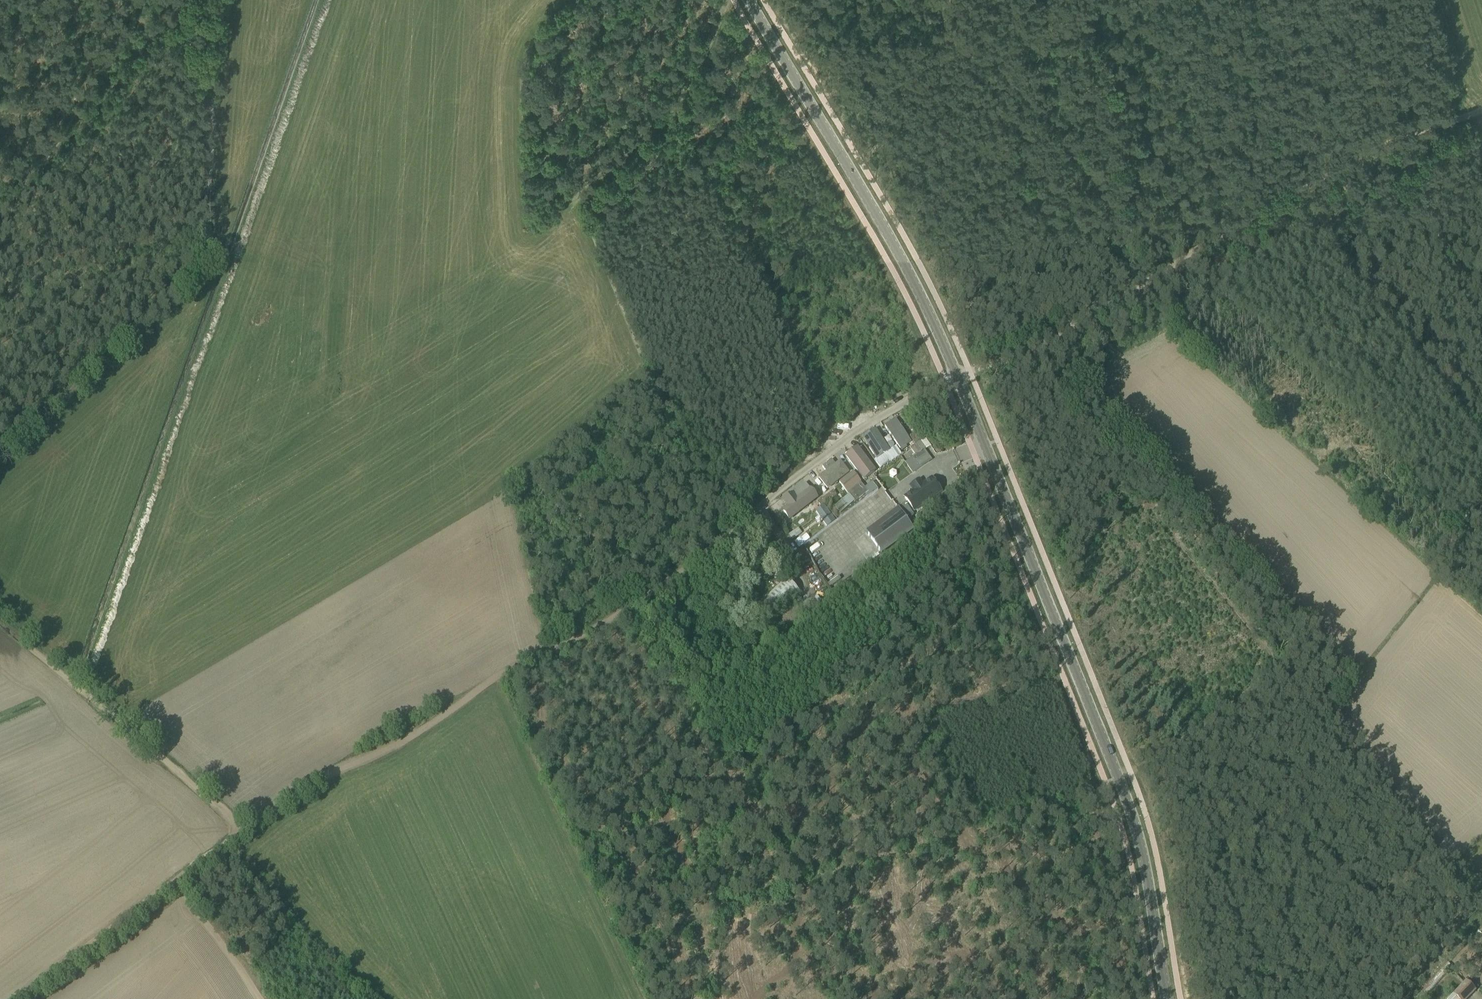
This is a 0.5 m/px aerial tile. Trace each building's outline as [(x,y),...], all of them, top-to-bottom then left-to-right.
[(884,426),(900,449),(911,442),(895,419),(884,426)] [(862,437),(876,460),(890,451),(875,429),(862,437)] [(914,455),(904,462),(912,474),(931,460),(924,450),(931,445),(925,437),(919,441),(914,433),(909,436),(915,444),(909,448),(914,455)] [(875,471),(857,448),(846,456),(863,480),(875,471)] [(826,472),(818,477),(827,489),(849,473),(840,461),(835,464),(832,460),(822,467),(826,472)] [(848,494),(833,506),(839,514),(868,492),(852,471),(838,482),(848,494)] [(914,511),(941,493),(940,492),(931,479),(905,497),(914,511)] [(781,511),(787,520),(817,497),(810,488),(795,500),(791,494),(783,500),(788,506),(781,511)] [(817,502),(821,507),(836,495),(832,490),(817,502)] [(865,532),(881,553),(913,529),(906,521),(914,515),(905,502),(865,532)] [(823,506),(815,512),(827,527),(834,522),(823,506)] [(793,527),(788,530),(793,538),(799,535),(793,527)] [(752,609),(767,624),(799,594),(785,578),(752,609)] [(779,619),(789,629),(802,614),(791,605),(779,619)] [(1459,998),(1467,998),(1476,990),(1467,980),(1454,994),(1459,998)]
